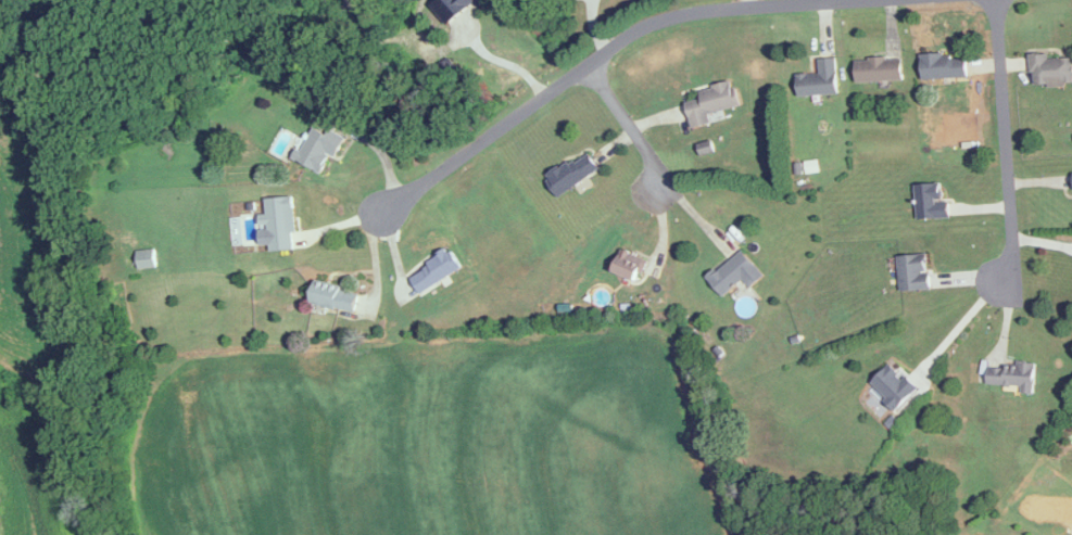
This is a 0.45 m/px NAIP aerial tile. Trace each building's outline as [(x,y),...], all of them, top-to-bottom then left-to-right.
[(477,8),(487,0),(439,0),(430,7),(445,25),(473,3),(477,8)] [(1048,54),(1031,54),(1031,86),(1071,85),(1071,58),(1048,59),(1048,54)] [(967,79),(967,55),(921,55),(921,79),(967,79)] [(838,94),(836,58),(818,59),(819,74),(796,75),(797,96),(838,94)] [(901,82),(901,58),(854,59),(855,83),(901,82)] [(738,107),(733,82),(696,90),(698,99),(684,102),(690,128),(709,124),(707,113),(738,107)] [(335,159),(344,137),(327,130),(326,134),(310,127),(295,162),(321,173),(328,156),(335,159)] [(599,170),(585,150),(543,179),(557,198),(599,170)] [(949,220),(948,200),(942,200),(942,184),(914,185),(915,221),(949,220)] [(265,199),(266,216),(258,216),(260,246),(269,245),(270,252),(295,251),(292,198),(265,199)] [(646,261),(622,249),(611,271),(635,283),(646,261)] [(137,270),(156,269),(154,251),(135,252),(137,270)] [(460,271),(450,251),(407,273),(417,294),(460,271)] [(762,277),(742,251),(706,279),(721,297),(742,280),(748,288),(762,277)] [(928,256),(899,256),(899,291),(928,291),(928,256)] [(353,314),(357,292),(311,283),(307,305),(353,314)] [(918,391),(890,363),(869,385),(896,412),(904,403),(905,404),(918,391)] [(1034,365),(987,363),(986,385),(1020,386),(1020,393),(1033,394),(1034,365)]
